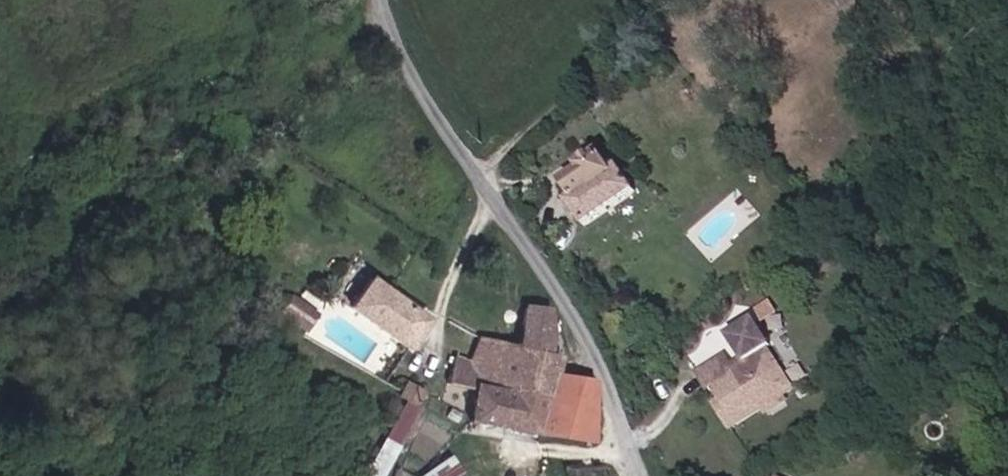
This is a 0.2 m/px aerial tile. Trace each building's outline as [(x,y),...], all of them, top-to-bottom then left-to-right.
[(591,172),(579,179),(586,191),(617,169),(605,153),(587,165),(591,172)] [(592,223),(642,187),(625,164),(617,169),(586,191),(575,199),(592,223)] [(431,315),(390,286),(373,275),(351,306),(410,346),(431,315)] [(282,312),(299,323),(309,307),(292,296),(282,312)] [(517,397),(547,401),(544,433),(599,440),(601,383),(564,379),(567,351),(555,350),(558,309),(530,306),(525,347),(517,397)] [(299,323),(308,329),(318,313),(309,307),(299,323)] [(794,391),(752,322),(728,339),(746,365),(737,371),(726,356),(706,369),(735,405),(726,411),(739,429),(794,391)] [(455,386),(483,389),(496,390),(506,343),(483,337),(474,360),(461,359),(455,386)] [(525,347),(506,343),(496,390),(483,389),(476,421),(512,428),(517,397),(525,347)] [(426,387),(410,377),(403,389),(420,399),(426,387)] [(380,436),(398,446),(424,401),(406,391),(380,436)] [(512,428),(544,433),(547,401),(517,397),(512,428)] [(420,475),(421,475),(455,475),(463,470),(452,453),(420,475)] [(565,475),(612,475),(613,467),(565,467),(565,475)]
